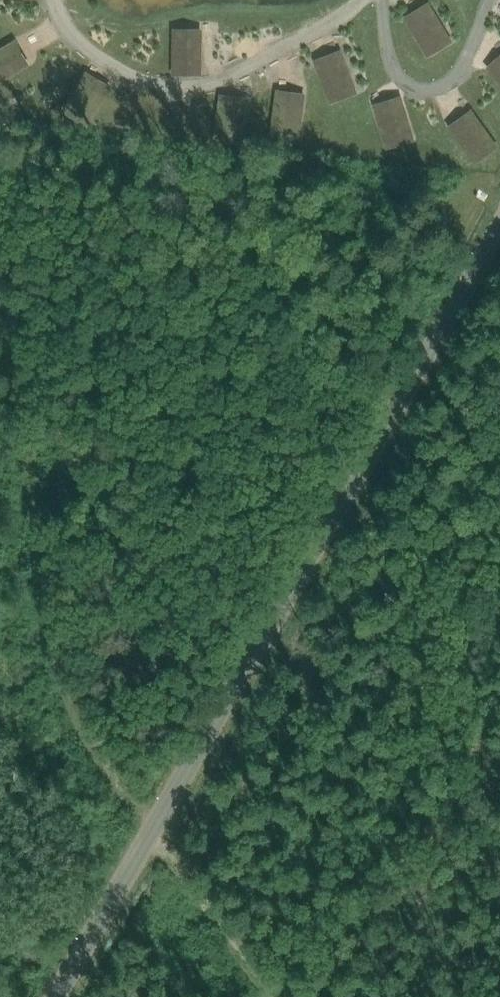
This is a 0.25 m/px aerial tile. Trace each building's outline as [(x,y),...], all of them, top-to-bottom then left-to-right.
[(451,41),(431,8),(408,21),(428,55),(451,41)] [(201,73),(200,36),(172,37),(173,74),(201,73)] [(8,46),(0,50),(0,80),(21,69),(8,46)] [(354,93),(341,58),(318,66),(331,102),(354,93)] [(104,92),(83,81),(66,113),(87,124),(104,92)] [(304,103),(276,99),(271,135),(299,139),(304,103)] [(245,106),(220,103),(214,140),(239,143),(245,106)] [(402,103),(377,112),(389,147),(414,138),(402,103)] [(495,147),(474,116),(452,131),(473,161),(495,147)]
